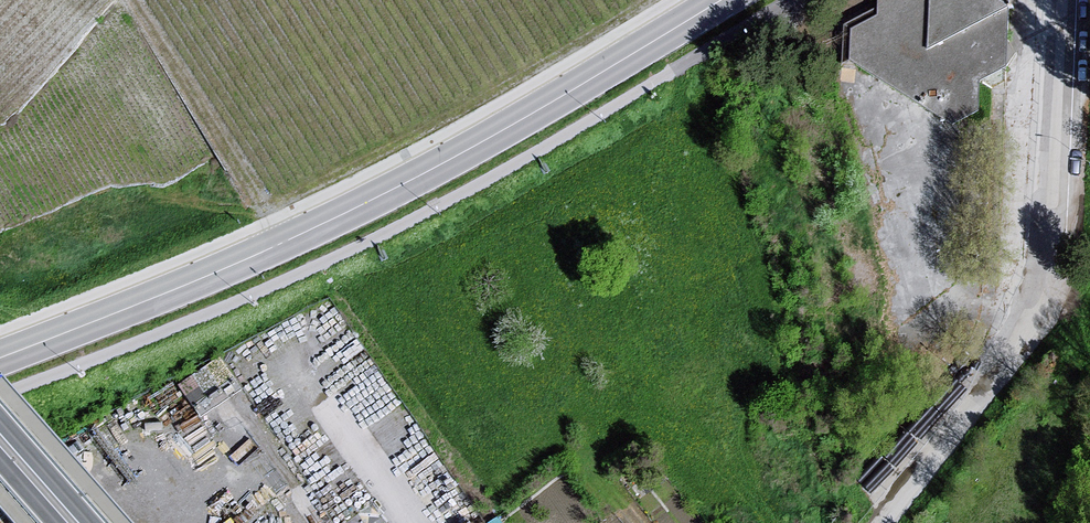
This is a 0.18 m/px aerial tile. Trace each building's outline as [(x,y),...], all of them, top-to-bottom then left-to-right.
[(1012,0),(882,0),(882,10),(859,21),(847,21),(846,60),(962,117),(976,110),(979,102),(980,85),(987,70),(1011,59),(1012,0)]
